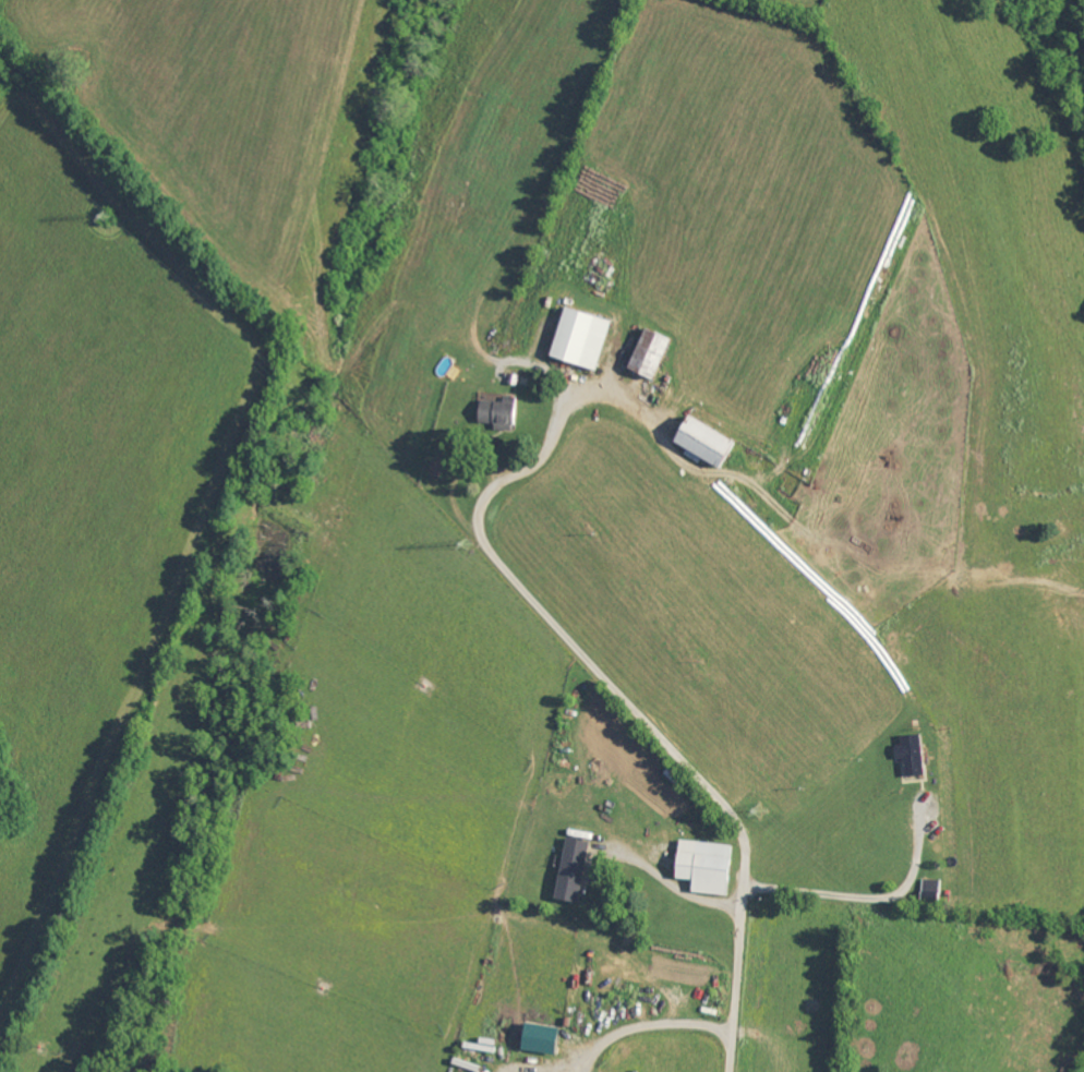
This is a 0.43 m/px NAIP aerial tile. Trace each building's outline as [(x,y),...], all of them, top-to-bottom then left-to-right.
[(609,321),(563,308),(549,358),(595,371),(609,321)] [(652,380),(668,340),(643,330),(626,369),(652,380)] [(477,424),(493,424),(493,431),(512,432),(513,397),(502,397),(502,402),(478,401),(477,424)] [(733,443),(687,416),(671,442),(686,451),(685,452),(716,471),(733,443)] [(921,735),(900,736),(901,776),(923,775),(921,735)] [(589,842),(566,838),(553,898),(577,903),(589,842)] [(691,893),(728,895),(731,844),(677,841),(674,879),(691,880),(691,893)] [(558,1027),(522,1024),(520,1050),(555,1053),(558,1027)]
